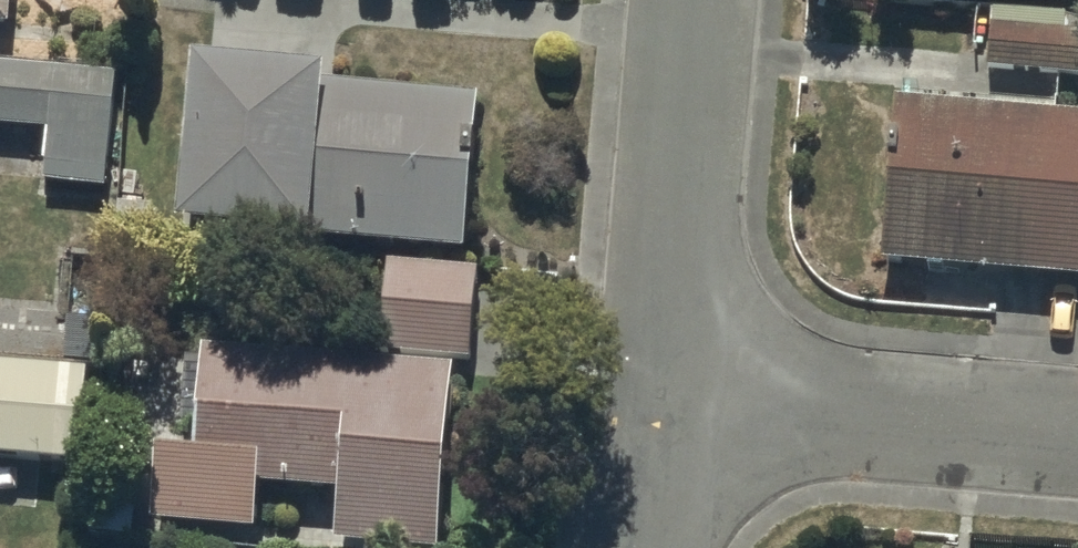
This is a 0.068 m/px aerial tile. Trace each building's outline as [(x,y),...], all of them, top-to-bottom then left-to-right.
[(10,28),(12,0),(0,0),(0,28),(10,28)] [(990,73),(1077,80),(1077,18),(995,12),(990,73)] [(107,190),(117,77),(0,67),(0,129),(49,134),(44,185),(107,190)] [(466,258),(480,102),(193,76),(179,232),(466,258)] [(1077,283),(1077,120),(899,105),(885,266),(1077,283)] [(382,355),(472,362),(479,273),(389,266),(382,355)] [(454,372),(204,353),(196,460),(157,457),(152,527),(257,535),(261,490),(341,496),(337,547),(441,547),(454,372)] [(82,466),(89,375),(0,369),(0,460),(82,466)]
